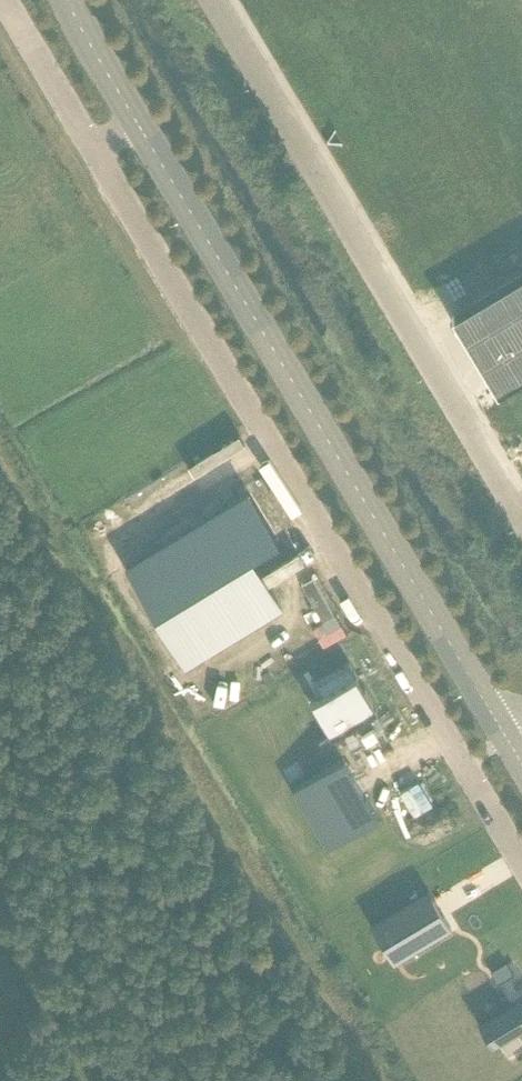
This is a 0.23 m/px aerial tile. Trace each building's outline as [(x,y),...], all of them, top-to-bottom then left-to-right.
[(478,301),(494,327),(468,343),(498,392),(521,378),(521,274),(478,301)] [(215,512),(119,570),(177,666),(273,608),(243,559),(270,543),(243,498),(216,514),(215,512)] [(352,663),(306,690),(333,736),(379,709),(352,663)] [(343,758),(294,787),(328,845),(377,815),(343,758)] [(428,888),(371,922),(394,961),(451,927),(428,888)] [(506,961),(491,970),(497,982),(513,973),(506,961)] [(480,1020),(495,1045),(521,1029),(521,995),(480,1020)]
